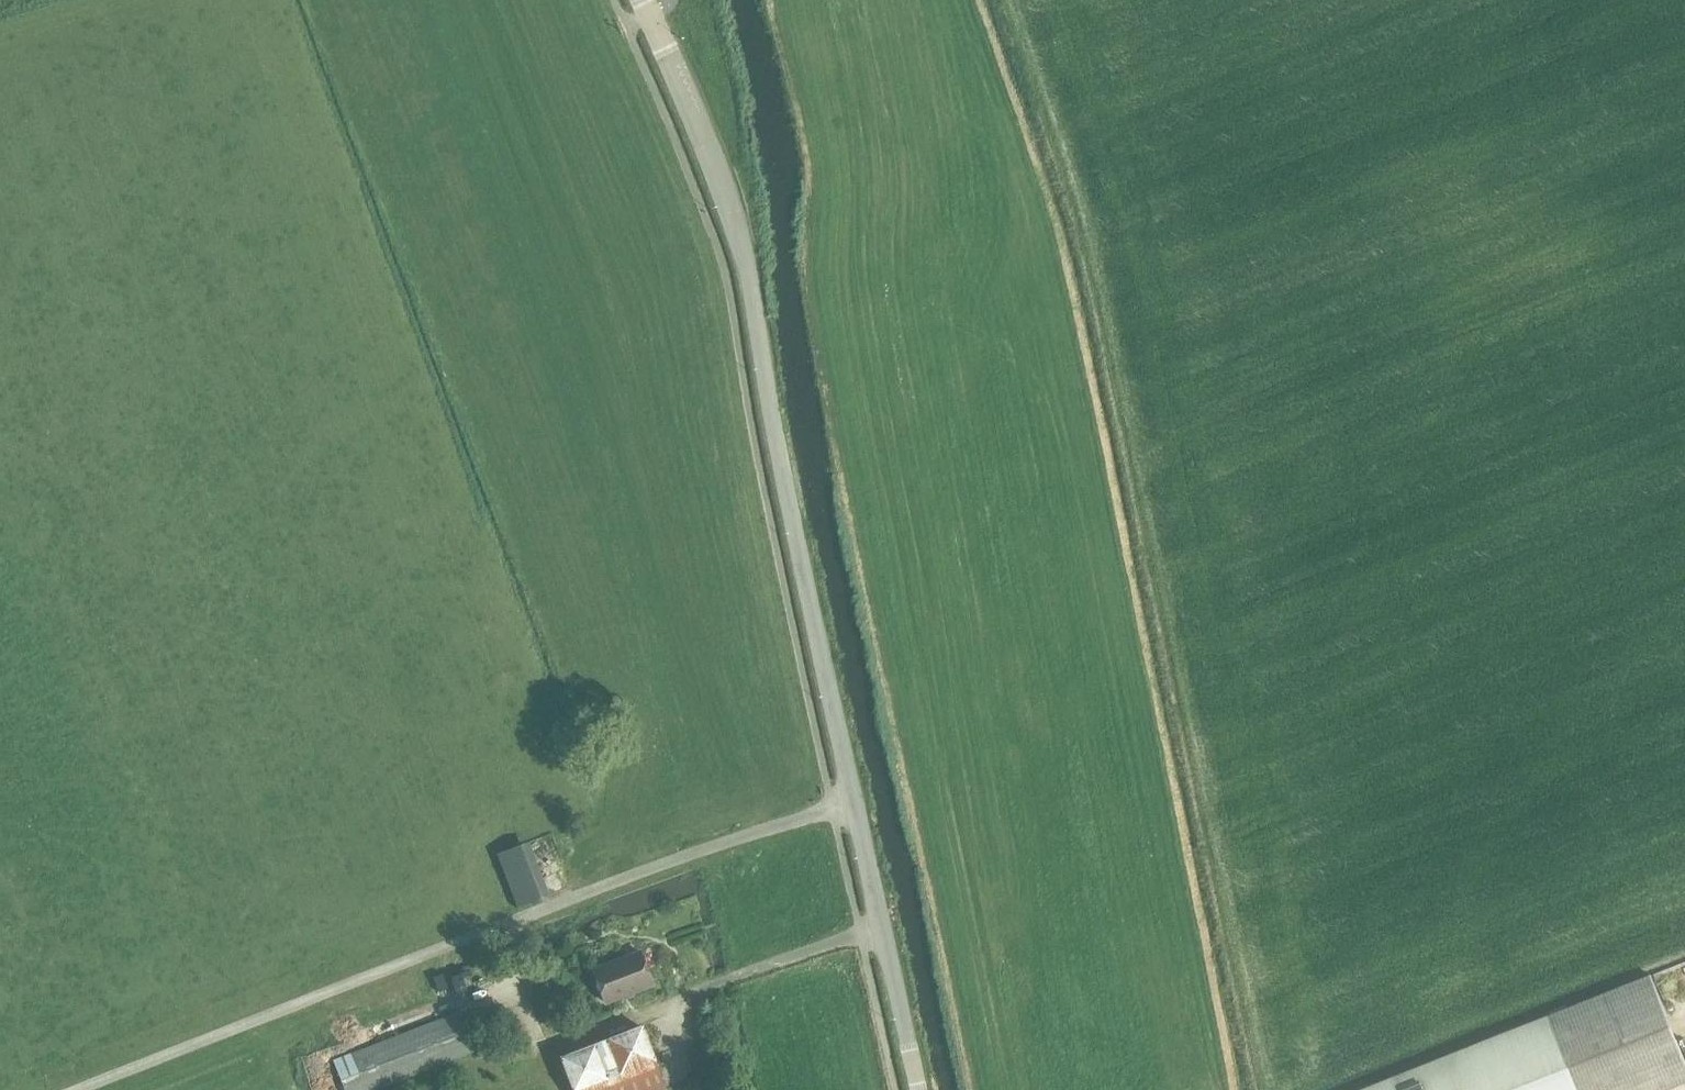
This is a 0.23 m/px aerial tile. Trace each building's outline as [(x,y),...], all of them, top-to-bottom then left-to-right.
[(518,907),(540,899),(520,845),(498,853),(518,907)] [(607,1000),(654,982),(642,949),(595,967),(607,1000)] [(1684,1083),(1684,1058),(1651,974),(1360,1089),(1668,1089),(1684,1083)] [(474,1051),(458,1011),(333,1059),(345,1089),(373,1089),(474,1051)] [(668,1087),(644,1021),(561,1051),(575,1089),(660,1089),(668,1087)]
